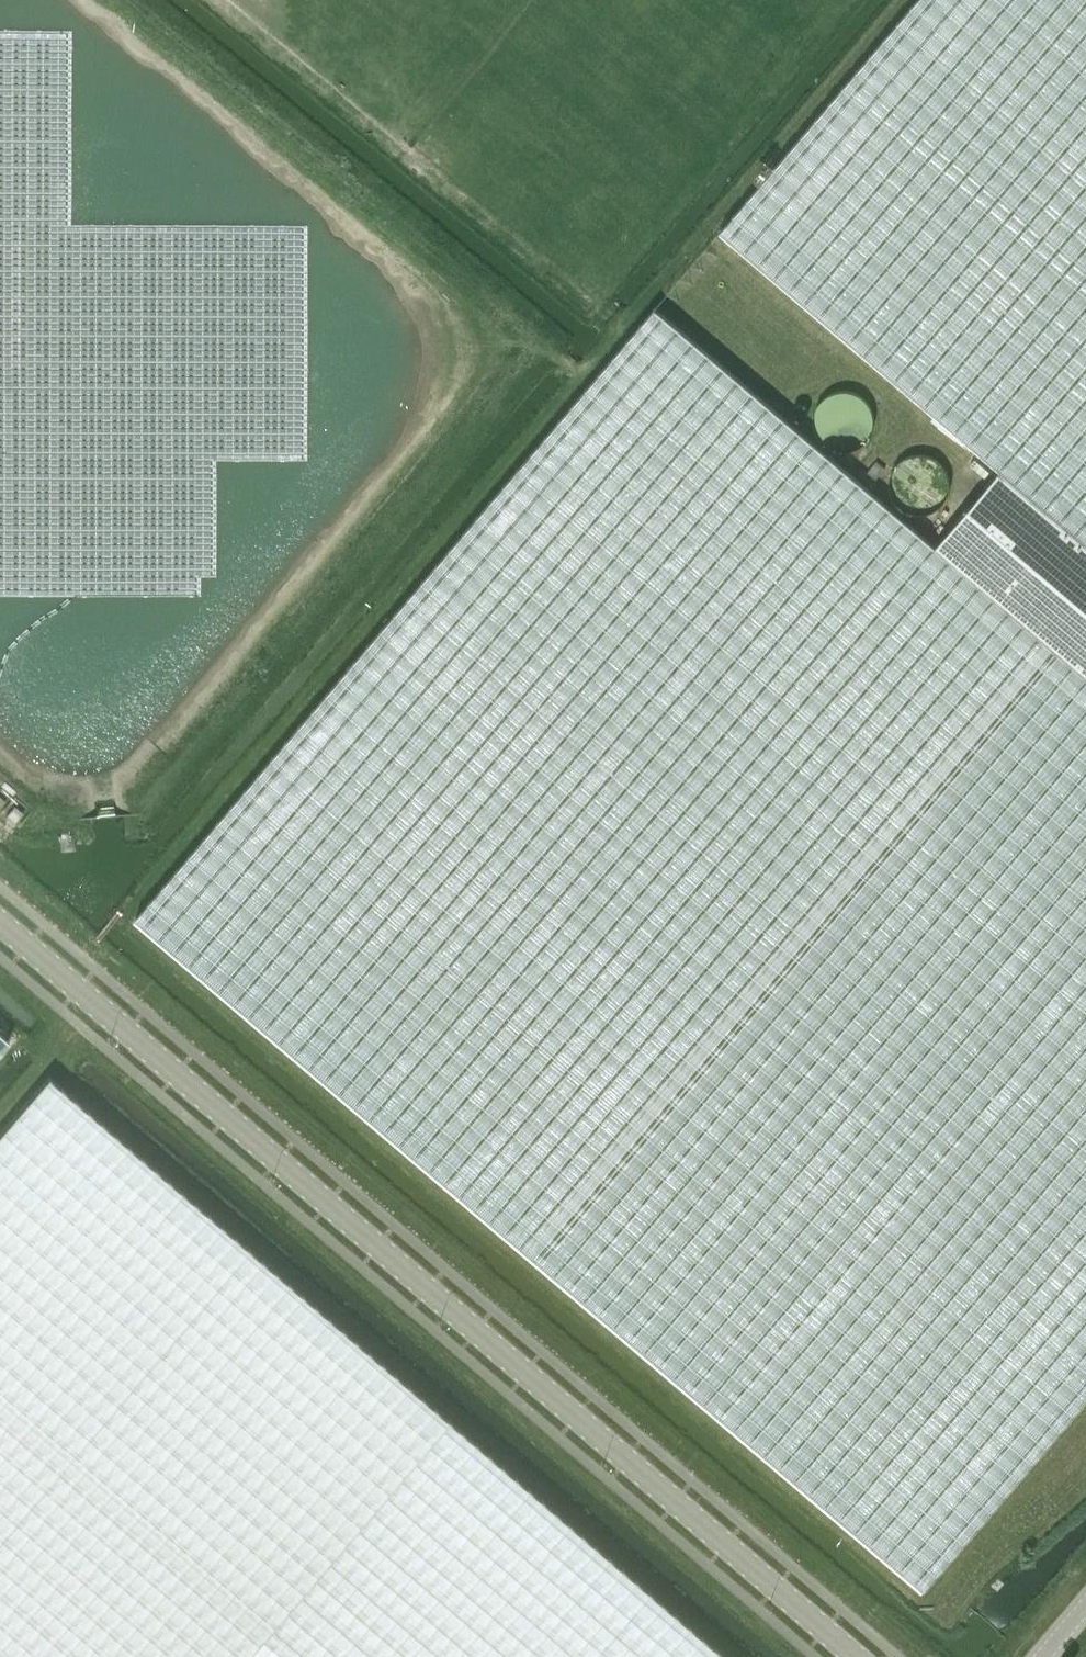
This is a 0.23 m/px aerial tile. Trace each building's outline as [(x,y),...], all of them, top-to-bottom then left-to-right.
[(1085,1397),(1085,0),(918,0),(720,232),(1001,470),(936,546),(656,308),(628,341),(136,919),(922,1589),(1085,1397)] [(873,424),(872,419),(870,413),(867,407),(864,403),(858,399),(855,397),(849,396),(843,395),(834,397),(827,401),(824,404),(820,409),(818,413),(817,418),(816,424),(816,428),(818,434),(821,440),(825,444),(830,448),(834,450),(839,451),(844,452),(850,451),(855,450),(858,448),(864,444),(867,440),(870,434),(872,429),(873,424)] [(950,489),(950,488),(948,478),(946,472),(941,467),(937,463),(932,461),(925,459),(919,459),(912,460),(907,462),(903,465),(899,468),(895,474),(893,478),(891,484),(891,489),(892,495),(893,499),(895,504),(899,509),(902,512),(908,515),(918,518),(923,518),(930,516),(936,514),(941,510),(945,505),(947,501),(949,495),(950,489)] [(9,1040),(0,1032),(0,1051),(9,1040)] [(48,1077),(0,1133),(0,1656),(725,1656),(48,1077)]
